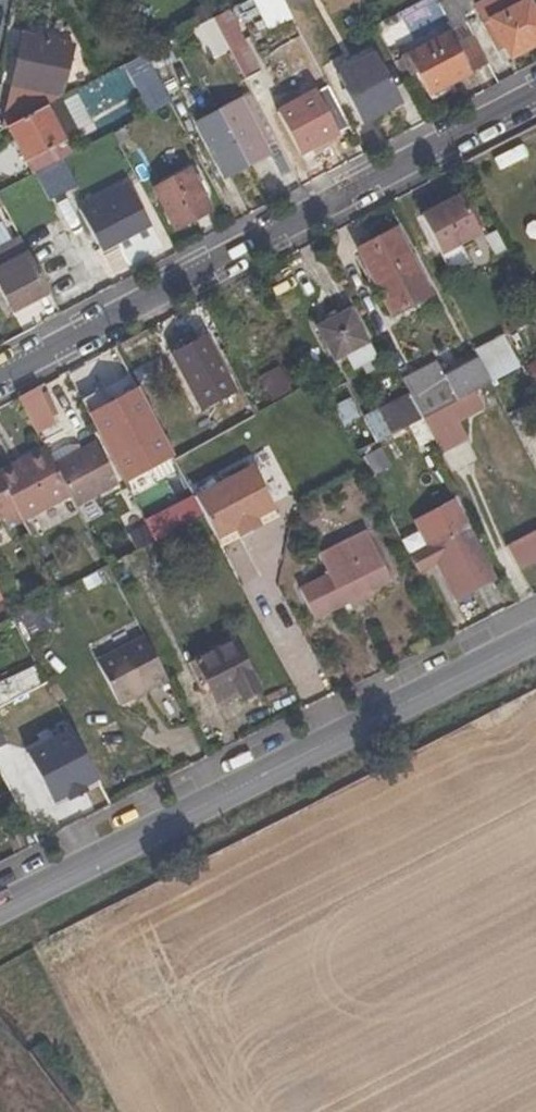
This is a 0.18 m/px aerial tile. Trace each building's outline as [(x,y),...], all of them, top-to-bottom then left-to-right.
[(301,0),(280,0),(285,8),(301,0)] [(411,73),(415,71),(428,97),(471,75),(470,73),(487,64),(454,0),(444,0),(438,3),(453,32),(403,58),(411,73)] [(491,23),(528,2),(527,0),(479,0),(485,12),(491,23)] [(528,2),(491,23),(501,42),(510,60),(535,47),(535,16),(528,2)] [(227,50),(242,42),(228,12),(192,30),(208,60),(227,50)] [(491,23),(485,12),(479,15),(494,45),(501,42),(491,23)] [(73,46),(21,37),(5,129),(9,127),(46,107),(64,98),(73,46)] [(227,50),(243,80),(258,73),(242,42),(227,50)] [(395,62),(403,77),(411,73),(403,58),(395,62)] [(191,79),(181,59),(160,69),(171,89),(191,79)] [(365,112),(371,122),(402,106),(383,69),(342,91),(356,117),(365,112)] [(315,94),(277,114),(298,156),(337,135),(315,94)] [(219,113),(248,168),(270,157),(241,101),(219,113)] [(9,127),(34,175),(35,174),(55,164),(74,154),(80,151),(74,139),(65,143),(57,128),(69,122),(62,106),(49,113),(46,107),(9,127)] [(371,122),(365,112),(356,117),(361,127),(371,122)] [(219,113),(195,125),(225,180),(248,168),(219,113)] [(55,164),(70,193),(89,182),(74,154),(55,164)] [(50,203),(70,193),(55,164),(35,174),(50,203)] [(189,170),(153,189),(175,230),(211,211),(189,170)] [(79,210),(101,252),(116,244),(149,227),(126,184),(79,210)] [(460,195),(420,217),(451,276),(471,266),(461,246),(481,235),(460,195)] [(394,231),(357,251),(393,316),(429,296),(394,231)] [(11,311),(48,291),(21,239),(0,249),(0,290),(11,311)] [(105,260),(120,252),(116,244),(101,252),(105,260)] [(349,310),(315,328),(333,362),(347,355),(355,370),(375,359),(349,310)] [(197,344),(191,333),(167,346),(200,410),(220,399),(234,392),(226,375),(207,339),(197,344)] [(490,385),(476,359),(443,377),(436,363),(402,380),(410,395),(423,420),(449,407),(474,393),(490,385)] [(281,365),(265,372),(276,397),(292,390),(281,365)] [(137,397),(126,376),(111,383),(107,377),(99,382),(102,388),(87,396),(106,433),(141,415),(132,399),(137,397)] [(37,436),(58,425),(38,389),(18,400),(37,436)] [(449,407),(457,424),(483,410),(474,393),(449,407)] [(378,444),(423,420),(410,395),(364,419),(378,444)] [(241,396),(222,405),(230,423),(249,413),(241,396)] [(358,420),(348,400),(333,408),(343,428),(358,420)] [(466,441),(457,424),(449,407),(423,420),(441,454),(466,441)] [(77,446),(67,447),(49,457),(70,497),(76,508),(119,485),(96,442),(79,451),(77,446)] [(526,447),(535,470),(535,443),(526,447)] [(44,448),(0,471),(0,482),(16,513),(22,523),(70,497),(49,457),(44,448)] [(360,455),(368,474),(385,467),(376,448),(360,455)] [(203,516),(216,540),(274,510),(252,468),(194,498),(203,516)] [(16,513),(0,482),(0,521),(16,513)] [(166,506),(174,524),(191,517),(184,499),(166,506)] [(315,508),(298,513),(305,534),(322,528),(315,508)] [(278,518),(274,510),(216,540),(220,548),(278,518)] [(458,514),(428,530),(435,544),(429,548),(455,598),(492,579),(458,514)] [(517,569),(535,559),(535,531),(506,546),(517,569)] [(298,589),(314,621),(349,603),(352,609),(371,599),(369,594),(390,583),(365,532),(318,555),(328,575),(298,589)] [(96,663),(119,707),(168,681),(144,638),(96,663)] [(260,692),(235,640),(188,662),(198,683),(205,680),(216,703),(237,693),(241,701),(260,692)] [(24,697),(41,729),(63,717),(46,685),(24,697)] [(41,729),(24,697),(0,709),(0,718),(11,741),(14,746),(43,731),(41,729)] [(11,741),(0,718),(0,746),(11,741)] [(43,731),(14,746),(20,758),(48,744),(43,731)]
